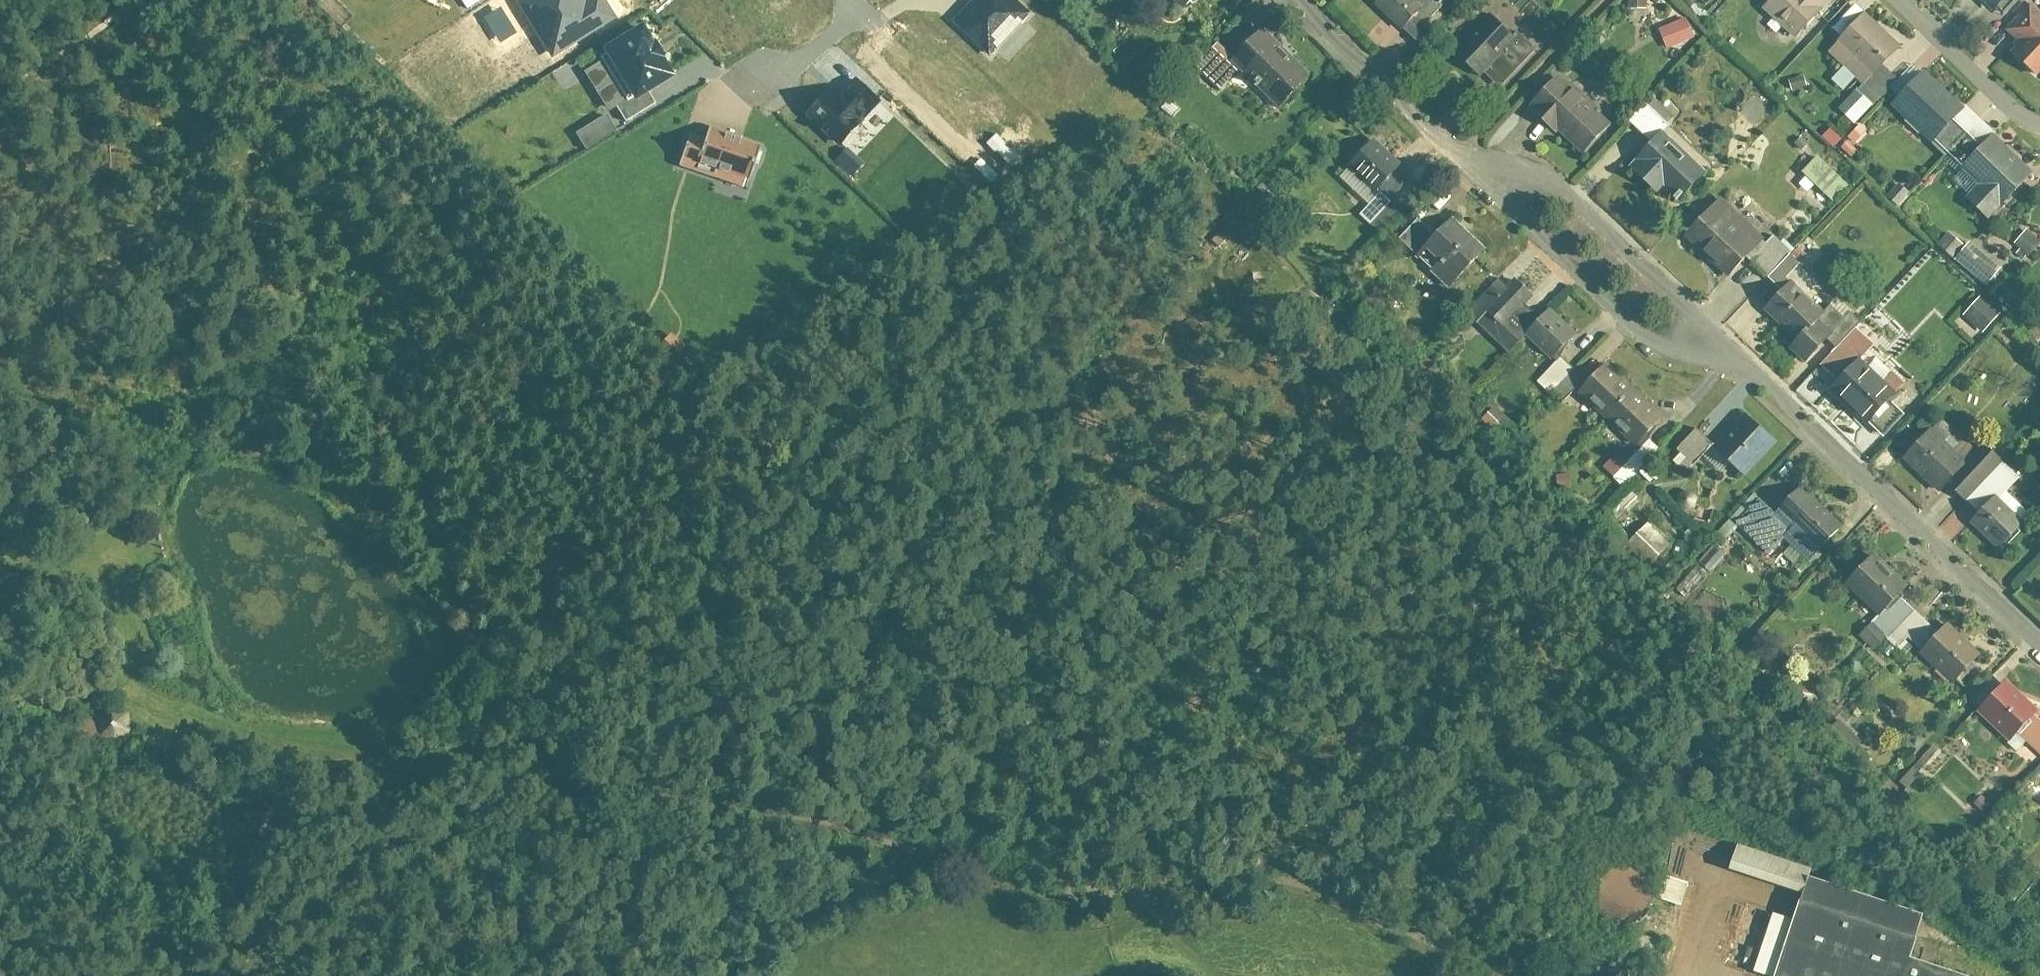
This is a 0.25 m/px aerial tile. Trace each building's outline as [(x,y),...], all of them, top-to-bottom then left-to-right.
[(580,0),(526,0),(521,3),(552,55),(611,19),(600,0),(593,0),(583,6),(580,0)] [(1027,15),(1011,0),(979,0),(957,23),(990,54),(1027,15)] [(1193,0),(1171,0),(1182,11),(1193,0)] [(1372,8),(1401,37),(1413,25),(1421,33),(1447,8),(1439,0),(1379,0),(1372,8)] [(1624,19),(1644,21),(1647,0),(1627,0),(1624,19)] [(1836,0),(1778,0),(1764,15),(1794,44),(1836,0)] [(2002,24),(2024,0),(1976,0),(2002,24)] [(2031,0),(2008,24),(2025,40),(2014,51),(2039,76),(2039,8),(2031,0)] [(1888,66),(1899,53),(1854,10),(1832,33),(1871,71),(1855,87),(1875,106),(1901,79),(1888,66)] [(1494,22),(1456,60),(1483,84),(1486,81),(1499,94),(1538,56),(1520,37),(1514,42),(1494,22)] [(603,50),(636,104),(676,80),(643,26),(603,50)] [(1302,89),(1247,36),(1228,56),(1220,49),(1201,69),(1223,89),(1237,74),(1278,114),(1302,89)] [(1526,106),(1584,164),(1618,131),(1559,73),(1526,106)] [(1984,124),(1929,74),(1901,106),(1956,155),(1984,124)] [(860,123),(879,102),(856,80),(837,100),(830,93),(810,114),(842,145),(862,125),(860,123)] [(1791,81),(1792,94),(1811,93),(1811,80),(1791,81)] [(1645,99),(1629,117),(1653,138),(1664,126),(1668,121),(1645,99)] [(606,117),(575,135),(586,153),(617,134),(606,117)] [(1653,138),(1629,164),(1659,192),(1665,186),(1677,197),(1707,166),(1664,126),(1653,138)] [(678,168),(744,192),(760,148),(747,143),(711,130),(707,142),(690,136),(678,168)] [(1982,226),(2031,175),(1993,139),(1964,171),(1980,185),(1960,206),(1982,226)] [(1357,153),(1335,174),(1364,205),(1386,184),(1357,153)] [(1362,216),(1373,228),(1395,208),(1383,196),(1362,216)] [(1844,374),(1832,388),(1870,424),(1897,395),(1858,359),(1880,336),(1859,316),(1849,326),(1827,305),(1818,314),(1806,302),(1823,285),(1773,238),(1767,245),(1721,201),(1688,236),(1731,276),(1747,258),(1780,288),(1759,310),(1791,340),(1786,345),(1811,369),(1824,355),(1844,374)] [(1421,225),(1405,241),(1417,253),(1433,237),(1421,225)] [(2016,248),(2031,262),(2039,252),(2039,244),(2029,234),(2016,248)] [(1472,274),(1437,239),(1413,262),(1449,298),(1472,274)] [(1973,248),(1958,266),(1989,291),(2004,273),(1973,248)] [(1647,430),(1660,416),(1605,363),(1590,379),(1563,354),(1576,339),(1545,309),(1536,319),(1521,304),(1530,295),(1516,281),(1502,295),(1493,286),(1467,314),(1504,349),(1522,330),(1554,361),(1536,381),(1564,407),(1582,388),(1638,441),(1621,459),(1636,474),(1663,446),(1647,430)] [(1976,306),(1963,322),(1980,337),(1994,322),(1976,306)] [(1740,484),(1774,448),(1742,418),(1715,447),(1696,429),(1674,453),(1693,471),(1709,454),(1740,484)] [(1940,420),(1901,462),(1940,499),(1954,484),(1983,511),(1967,527),(1996,553),(2026,521),(2004,499),(2023,478),(1989,445),(1970,465),(1948,443),(1956,435),(1940,420)] [(1808,566),(1843,528),(1800,487),(1771,518),(1757,504),(1737,525),(1761,548),(1774,534),(1808,566)] [(1949,684),(1973,658),(1945,631),(1938,639),(1894,598),(1902,589),(1871,559),(1845,586),(1879,618),(1866,632),(1895,659),(1908,645),(1949,684)] [(2004,685),(1978,713),(2012,745),(2023,733),(2039,749),(2039,719),(2004,685)] [(125,707),(88,721),(96,742),(132,728),(125,707)] [(1912,960),(1926,919),(1812,881),(1797,925),(1775,918),(1756,975),(1961,975),(1912,960)]
